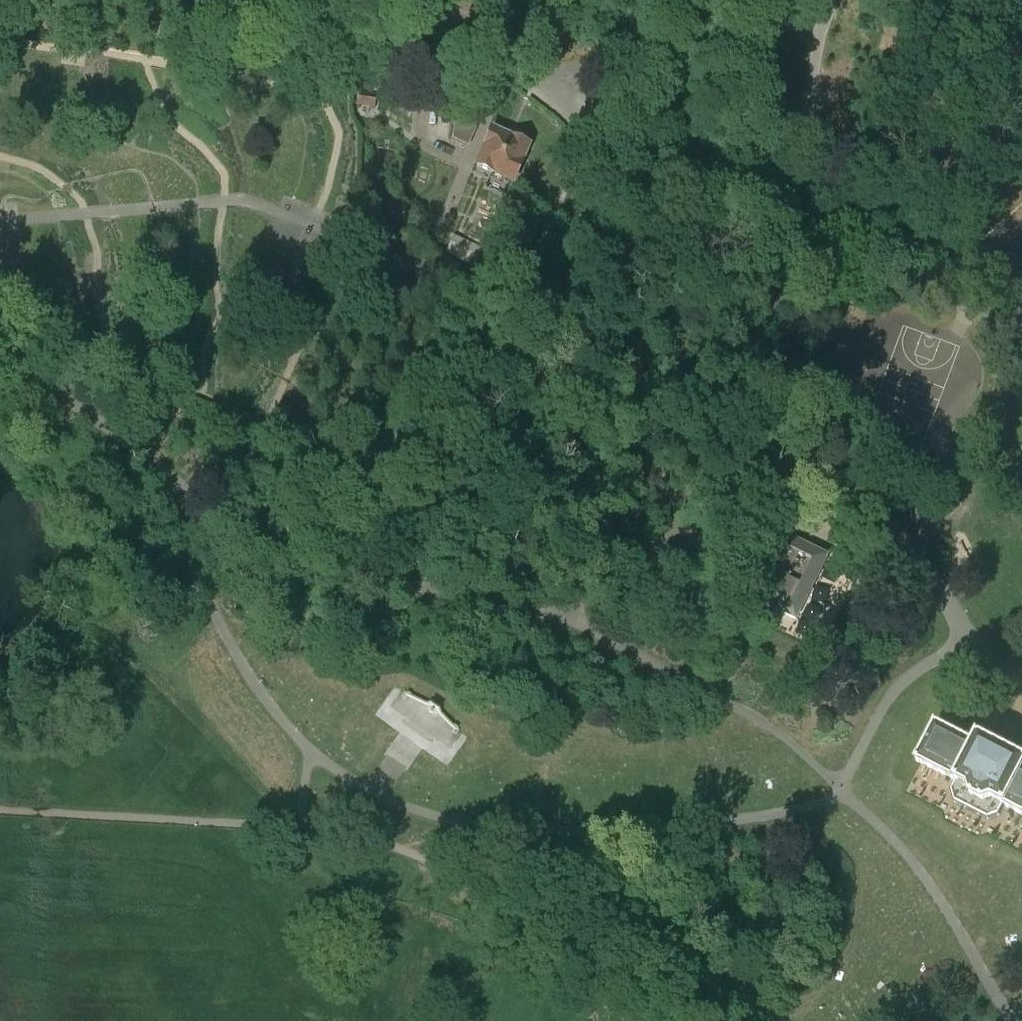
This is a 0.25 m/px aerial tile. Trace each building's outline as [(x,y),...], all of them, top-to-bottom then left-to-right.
[(376,95),(358,93),(356,105),(374,108),(376,95)] [(456,112),(478,115),(481,107),(457,104),(456,112)] [(482,152),(476,167),(497,176),(497,177),(512,183),(523,158),(528,147),(513,140),(515,134),(509,132),(507,137),(492,131),(483,152),(482,152)] [(781,533),(750,597),(761,602),(797,619),(823,563),(827,556),(781,533)] [(374,715),(449,763),(470,731),(396,682),(374,715)] [(1013,754),(1005,749),(994,744),(978,735),(974,744),(942,727),(936,724),(916,761),(926,766),(956,782),(952,791),(955,802),(988,819),(999,815),(1004,806),(1021,815),(1021,758),(1013,754)]
